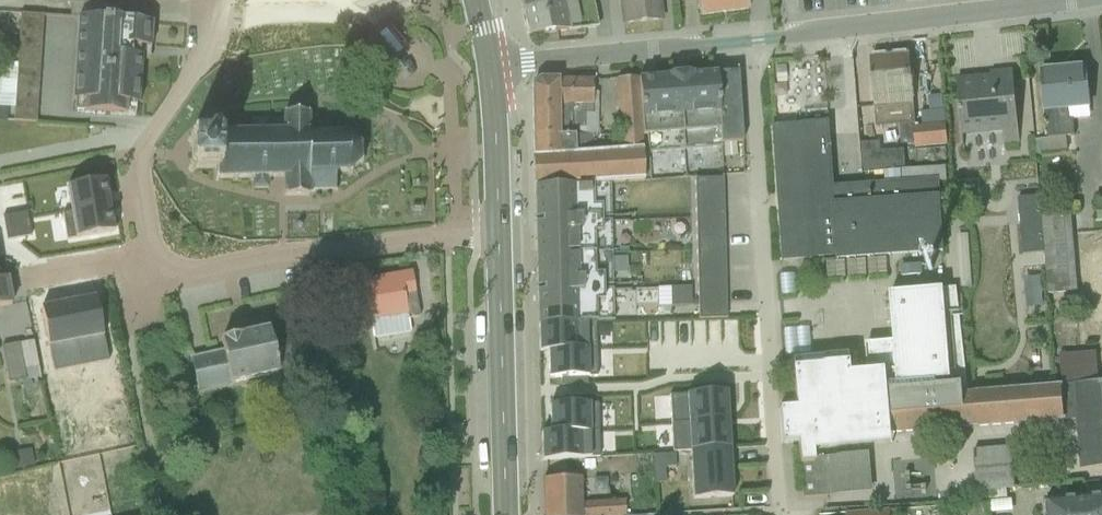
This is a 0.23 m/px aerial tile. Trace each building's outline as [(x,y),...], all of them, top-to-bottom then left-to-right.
[(524,19),(562,11),(560,0),(520,0),(524,19)] [(658,29),(656,0),(611,0),(614,33),(658,29)] [(741,16),(739,0),(689,0),(692,22),(741,16)] [(529,45),(567,37),(562,11),(524,19),(529,45)] [(69,108),(145,114),(152,25),(76,19),(69,108)] [(34,130),(40,25),(15,24),(9,129),(34,130)] [(872,124),(912,121),(906,59),(867,62),(872,124)] [(1039,115),(1088,111),(1085,69),(1035,74),(1039,115)] [(710,149),(734,148),(729,75),(705,77),(710,149)] [(1018,145),(1012,76),(954,80),(958,140),(1002,136),(1003,146),(1018,145)] [(710,149),(705,77),(634,83),(639,155),(710,149)] [(554,120),(554,80),(534,80),(527,88),(527,120),(554,120)] [(933,149),(931,97),(911,97),(913,126),(902,127),(903,150),(933,149)] [(189,142),(185,146),(190,150),(190,166),(186,174),(189,177),(194,173),(213,172),(213,185),(216,185),(216,182),(232,182),(232,185),(234,185),(234,182),(249,181),(249,184),(251,184),(251,193),(266,192),(266,184),(268,184),(268,181),(283,181),(284,200),(307,200),(307,190),(333,190),(333,181),(334,180),(334,176),(346,176),(347,179),(349,178),(348,175),(356,166),(360,168),(361,165),(357,164),(357,152),(360,150),(359,148),(356,150),(347,141),(348,138),(345,138),(345,140),(320,141),(320,138),(318,138),(318,141),(306,141),(306,117),(282,117),(282,125),(267,125),(267,124),(249,125),(249,134),(248,135),(248,137),(234,137),(234,134),(231,134),(231,137),(217,137),(217,134),(215,134),(215,144),(211,141),(207,141),(203,147),(193,147),(189,142)] [(554,120),(527,120),(527,160),(554,159),(554,120)] [(839,266),(946,257),(938,171),(904,173),(903,153),(861,155),(863,188),(836,189),(830,127),(769,132),(779,264),(838,259),(839,266)] [(527,183),(641,181),(640,157),(554,159),(527,160),(527,183)] [(717,182),(688,184),(696,317),(725,315),(717,182)] [(69,217),(108,211),(104,185),(65,192),(69,217)] [(533,191),(535,259),(609,257),(608,188),(533,191)] [(1033,294),(1064,292),(1059,196),(1007,199),(1011,279),(1032,278),(1033,294)] [(69,217),(60,219),(65,244),(112,236),(108,211),(69,217)] [(25,217),(1,221),(6,245),(29,240),(25,217)] [(593,327),(611,326),(609,257),(535,259),(536,328),(593,327)] [(386,322),(423,314),(414,275),(377,283),(386,322)] [(10,309),(5,283),(0,284),(0,311),(10,309)] [(674,318),(675,292),(655,291),(653,317),(674,318)] [(789,364),(793,413),(775,414),(778,449),(795,448),(799,503),(875,497),(872,456),(811,461),(810,446),(1077,425),(1081,474),(1101,473),(1101,389),(967,400),(958,292),(891,297),(895,346),(868,348),(871,378),(853,380),(851,359),(789,364)] [(536,328),(537,356),(546,356),(594,353),(593,327),(536,328)] [(264,334),(215,345),(218,358),(185,365),(193,399),(275,382),(264,334)] [(0,345),(0,384),(22,382),(19,344),(0,345)] [(595,381),(594,353),(546,356),(547,382),(559,382),(559,390),(585,389),(585,381),(595,381)] [(667,400),(668,428),(725,425),(724,396),(717,397),(716,388),(690,390),(691,399),(667,400)] [(87,450),(109,449),(107,400),(85,400),(87,450)] [(548,436),(596,435),(595,408),(586,408),(585,401),(559,401),(559,409),(547,410),(548,436)] [(668,428),(670,457),(688,455),(727,453),(725,425),(668,428)] [(539,437),(540,465),(597,464),(596,435),(548,436),(539,437)] [(1002,449),(964,449),(965,493),(978,493),(978,513),(1003,512),(1002,449)] [(691,503),(730,501),(727,453),(688,455),(691,503)] [(656,457),(636,457),(637,485),(657,484),(656,457)] [(619,506),(577,509),(574,485),(538,485),(539,514),(619,514),(619,506)] [(1037,507),(1038,514),(1101,514),(1101,503),(1037,507)]
